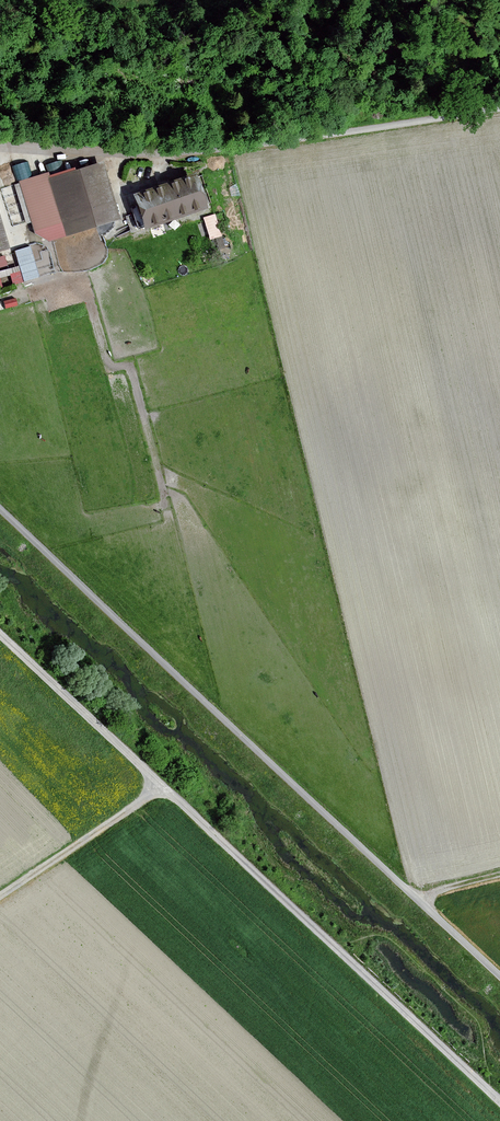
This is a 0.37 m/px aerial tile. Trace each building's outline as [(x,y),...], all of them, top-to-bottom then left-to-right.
[(14,163),(18,178),(32,174),(28,159),(14,163)] [(47,173),(20,181),(40,244),(119,219),(102,163),(49,179),(47,173)] [(196,174),(136,195),(147,226),(207,205),(196,174)] [(203,215),(210,238),(224,234),(217,211),(203,215)] [(0,220),(0,249),(8,247),(0,220)] [(23,280),(39,277),(32,244),(16,248),(23,280)] [(9,263),(6,253),(0,254),(0,265),(9,263)] [(0,268),(0,286),(5,284),(2,275),(11,273),(14,283),(24,280),(19,263),(0,268)]
